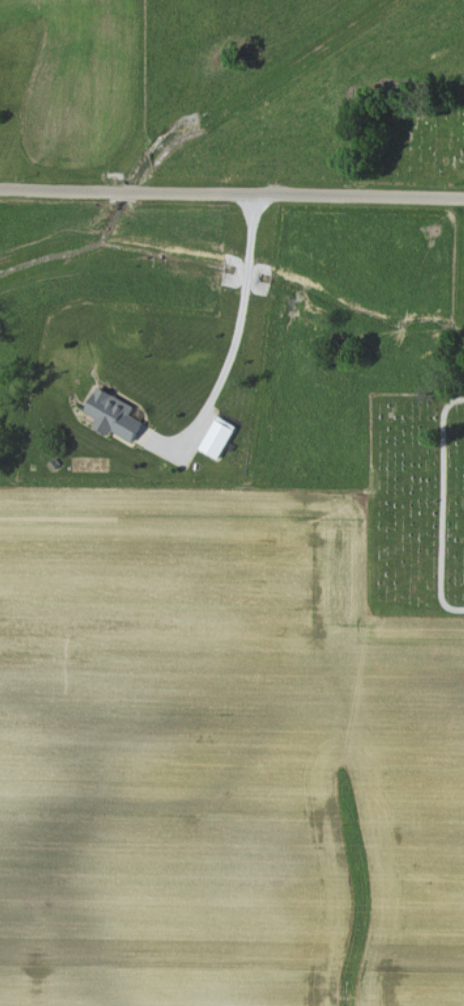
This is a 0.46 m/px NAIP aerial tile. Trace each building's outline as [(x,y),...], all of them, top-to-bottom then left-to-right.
[(82,412),(131,440),(142,422),(129,415),(133,406),(97,386),(82,412)] [(221,459),(233,424),(213,416),(200,451),(221,459)]
